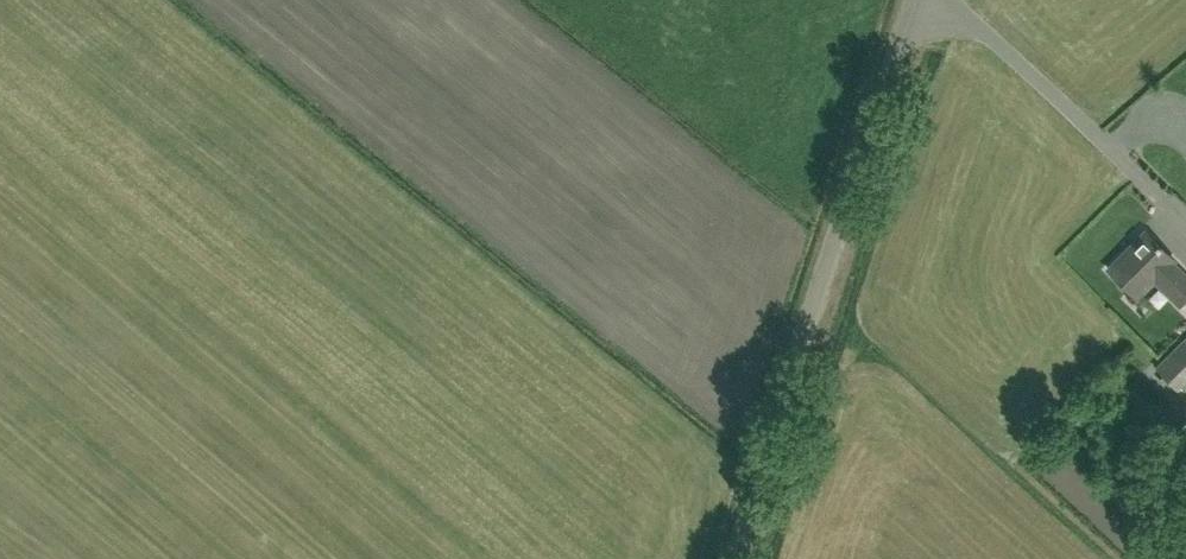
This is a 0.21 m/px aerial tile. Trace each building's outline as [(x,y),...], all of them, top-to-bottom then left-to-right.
[(1176,261),(1147,232),(1110,269),(1139,298),(1156,281),(1182,306),(1185,301),(1185,275),(1174,263),(1176,261)] [(1158,368),(1183,393),(1185,390),(1185,341),(1158,368)]
